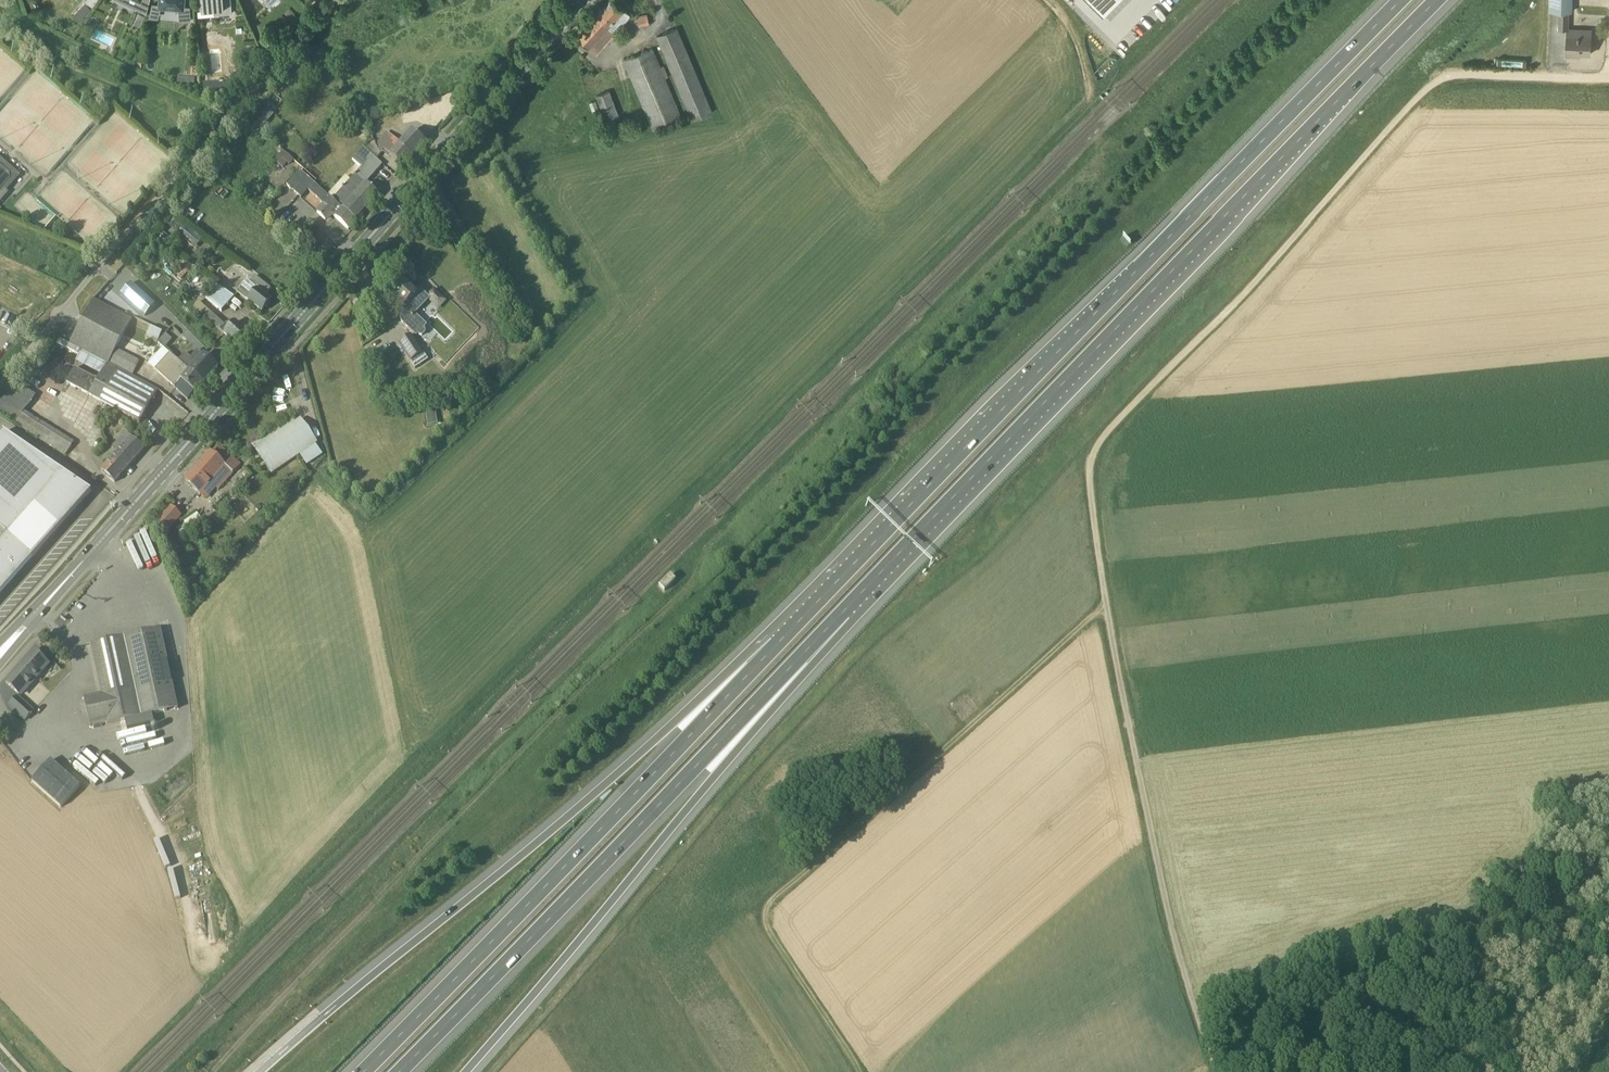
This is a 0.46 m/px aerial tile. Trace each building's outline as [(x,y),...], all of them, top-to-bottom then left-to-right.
[(139,0),(135,8),(147,13),(150,0),(139,0)] [(159,5),(161,5),(171,6),(171,9),(179,10),(180,20),(191,21),(190,7),(184,6),(185,0),(160,0),(159,5)] [(201,3),(202,10),(213,9),(214,15),(232,13),(231,0),(201,0),(201,3)] [(614,31),(621,23),(623,25),(631,16),(614,0),(610,0),(576,38),(596,55),(614,34),(613,32),(614,31)] [(1105,16),(1121,0),(1089,0),(1105,16)] [(1550,11),(1559,12),(1569,12),(1572,12),(1572,0),(1550,0),(1550,11)] [(84,18),(84,17),(77,11),(72,16),(80,23),(84,18)] [(1568,28),(1569,28),(1569,12),(1559,12),(1558,29),(1568,29),(1568,28)] [(138,13),(136,19),(142,22),(144,16),(138,13)] [(639,25),(649,23),(647,14),(637,16),(639,25)] [(710,112),(680,26),(659,33),(689,120),(710,112)] [(1569,28),(1568,28),(1568,29),(1568,36),(1567,55),(1577,55),(1577,53),(1591,54),(1592,29),(1569,28)] [(655,46),(624,58),(650,126),(681,114),(667,77),(666,77),(655,46)] [(204,99),(225,98),(224,82),(203,83),(204,99)] [(608,89),(595,95),(606,119),(619,113),(608,89)] [(253,138),(261,129),(251,120),(243,130),(253,138)] [(398,147),(411,157),(425,142),(412,131),(400,143),(387,132),(376,145),(380,153),(383,149),(388,144),(395,150),(398,147)] [(374,141),(366,150),(376,159),(381,155),(380,153),(376,145),(374,141)] [(383,149),(390,155),(390,156),(403,167),(411,157),(398,147),(395,150),(388,144),(383,149)] [(376,159),(366,150),(365,149),(359,155),(366,162),(333,199),(356,221),(379,195),(366,183),(382,165),(376,159)] [(289,165),(293,160),(283,151),(275,160),(283,168),(287,163),(289,165)] [(6,191),(2,188),(9,179),(9,174),(0,166),(0,202),(8,193),(6,191)] [(356,221),(333,199),(332,200),(299,170),(286,185),(300,198),(307,190),(324,205),(317,213),(325,220),(331,214),(348,229),(356,221)] [(204,240),(185,225),(177,235),(179,237),(181,234),(193,244),(191,247),(195,249),(204,240)] [(169,244),(173,239),(162,231),(158,236),(169,244)] [(178,277),(182,281),(193,270),(189,266),(178,277)] [(271,300),(266,295),(271,289),(255,276),(250,283),(247,280),(237,292),(262,312),(265,307),(267,307),(269,306),(270,304),(270,303),(270,301),(271,300)] [(418,293),(417,293),(405,281),(404,282),(403,281),(400,281),(398,283),(398,285),(399,286),(391,295),(405,309),(403,312),(401,314),(401,317),(401,319),(401,322),(403,324),(416,336),(418,334),(419,335),(422,336),(425,332),(425,330),(423,329),(425,327),(412,314),(428,298),(426,296),(422,292),(419,295),(418,294),(418,293)] [(155,305),(131,283),(121,294),(145,316),(155,305)] [(221,312),(234,298),(217,284),(205,297),(221,312)] [(426,296),(428,298),(431,295),(436,300),(442,306),(447,300),(434,288),(426,296)] [(140,362),(116,349),(132,319),(93,299),(70,343),(107,363),(132,376),(140,362)] [(225,325),(209,311),(199,301),(194,306),(237,346),(249,334),(236,322),(231,327),(227,323),(225,325)] [(165,334),(158,342),(165,348),(172,340),(165,334)] [(417,357),(423,353),(412,336),(399,344),(415,368),(428,360),(421,364),(417,357)] [(178,361),(203,383),(218,367),(204,355),(196,363),(185,353),(178,361)] [(174,387),(188,399),(194,392),(195,392),(203,383),(178,361),(173,356),(172,357),(168,362),(180,372),(181,370),(186,375),(174,387)] [(107,363),(98,381),(74,368),(66,383),(141,423),(158,390),(132,376),(107,363)] [(11,391),(0,403),(0,414),(65,455),(75,443),(25,411),(31,404),(11,391)] [(427,424),(437,423),(435,410),(425,412),(427,424)] [(273,474),(317,444),(300,420),(256,450),(273,474)] [(62,472),(56,479),(3,432),(0,436),(0,503),(20,520),(0,542),(0,592),(31,556),(33,558),(91,492),(62,472)] [(113,449),(117,453),(101,471),(114,483),(144,449),(127,433),(113,449)] [(210,453),(185,481),(206,500),(216,488),(218,490),(240,465),(222,449),(215,457),(210,453)] [(167,531),(181,516),(171,507),(158,522),(167,531)] [(189,529),(201,520),(197,514),(177,529),(180,533),(188,528),(189,529)] [(670,575),(659,586),(665,591),(676,580),(670,575)] [(91,644),(91,645),(96,644),(105,686),(100,687),(101,694),(84,698),(90,726),(108,722),(108,724),(178,709),(160,629),(91,644)] [(48,663),(34,651),(5,683),(19,695),(48,663)] [(33,712),(17,697),(9,705),(25,720),(33,712)] [(61,807),(80,786),(51,760),(32,781),(61,807)]
